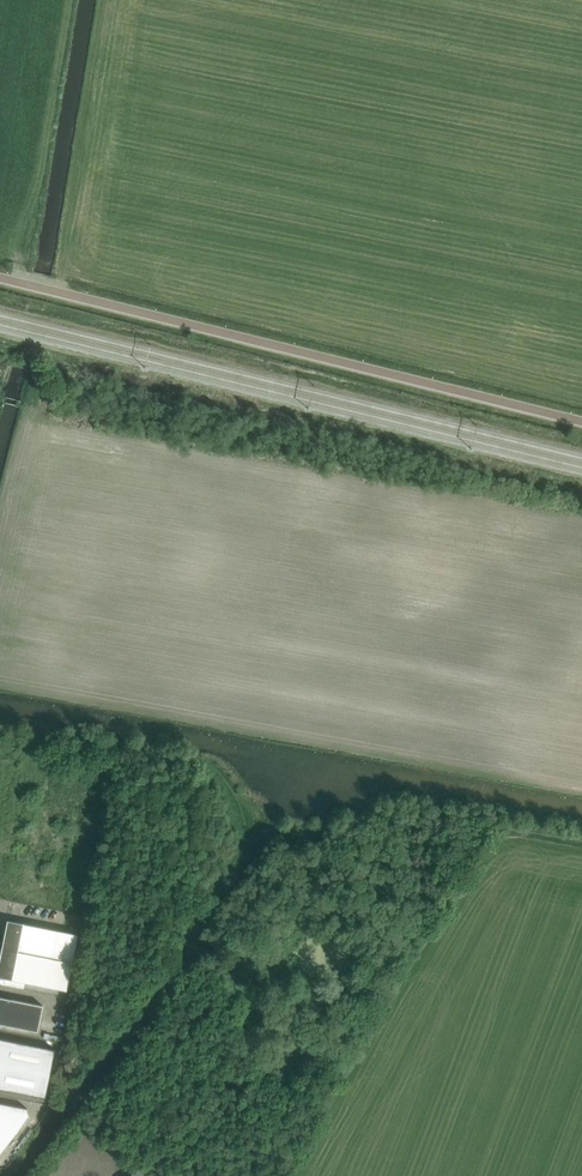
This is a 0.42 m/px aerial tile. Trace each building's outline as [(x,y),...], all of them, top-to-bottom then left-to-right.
[(6,929),(2,948),(73,962),(78,934),(9,920),(9,921),(10,922),(8,930),(6,929)] [(2,948),(0,958),(0,967),(1,967),(0,972),(0,977),(67,990),(73,962),(2,948)] [(38,1031),(43,1005),(0,997),(0,1024),(38,1031)] [(50,1073),(55,1049),(0,1038),(0,1063),(50,1073)] [(0,1063),(0,1088),(46,1097),(50,1073),(0,1063)] [(29,1115),(27,1108),(0,1103),(0,1155),(29,1115)]
